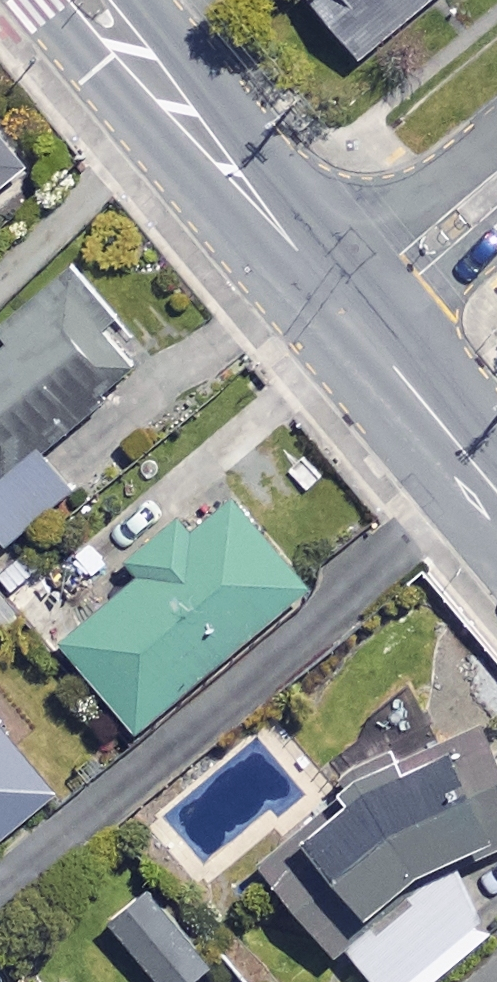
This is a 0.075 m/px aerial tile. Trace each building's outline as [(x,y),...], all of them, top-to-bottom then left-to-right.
[(357,52),(419,0),(313,0),(357,52)] [(0,139),(0,180),(20,164),(0,139)] [(75,262),(0,330),(0,537),(1,538),(66,479),(41,451),(154,349),(75,262)] [(309,575),(229,480),(53,628),(133,723),(309,575)] [(252,855),(329,950),(343,939),(378,981),(424,981),(496,924),(454,871),(496,836),(496,752),(464,691),(252,855)] [(0,720),(0,828),(53,783),(0,720)]
